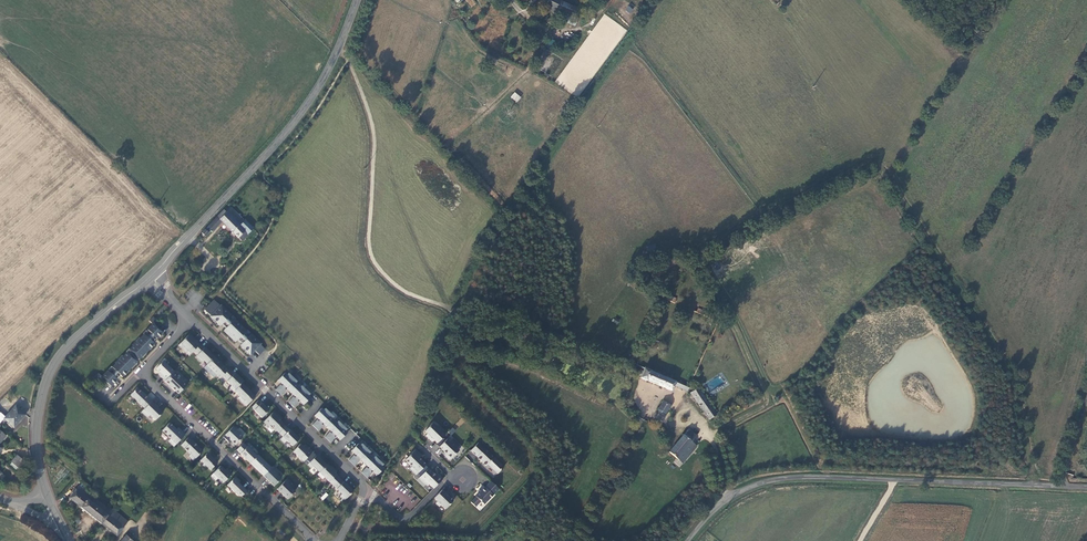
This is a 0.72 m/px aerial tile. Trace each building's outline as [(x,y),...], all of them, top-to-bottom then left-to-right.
[(544,9),(558,14),(559,11),(557,10),(557,9),(561,0),(548,0),(544,9)] [(576,7),(561,0),(557,9),(572,15),(576,7)] [(631,15),(634,9),(628,6),(625,12),(631,15)] [(580,98),(626,29),(602,13),(557,82),(580,98)] [(514,92),(510,98),(517,102),(521,97),(514,92)] [(238,238),(240,236),(242,239),(247,234),(239,226),(243,221),(229,207),(225,212),(222,209),(216,216),(216,217),(200,233),(203,236),(210,228),(212,230),(220,221),(238,238)] [(252,229),(244,220),(243,221),(239,226),(247,234),(252,229)] [(239,344),(250,354),(254,349),(259,354),(264,348),(260,343),(250,333),(247,336),(246,335),(249,332),(246,329),(245,330),(233,319),(234,318),(231,315),(228,318),(226,317),(230,314),(219,304),(219,305),(213,299),(203,309),(209,315),(219,325),(221,323),(225,327),(223,329),(224,329),(235,339),(236,340),(237,339),(241,343),(239,344)] [(103,379),(110,386),(116,380),(115,379),(119,375),(121,377),(123,375),(121,374),(124,371),(126,372),(132,366),(130,365),(133,362),(134,363),(136,361),(130,356),(129,355),(131,352),(133,354),(138,359),(140,357),(139,356),(141,353),(143,354),(149,348),(147,347),(150,344),(152,345),(153,343),(151,342),(155,338),(156,339),(162,332),(154,325),(158,322),(152,316),(148,320),(152,324),(146,329),(150,332),(148,333),(145,330),(142,333),(143,334),(139,338),(138,337),(131,344),(132,345),(129,349),(128,348),(125,351),(126,352),(122,356),(121,355),(114,362),(115,363),(111,367),(110,366),(107,369),(111,373),(110,374),(107,371),(101,377),(98,373),(94,377),(100,382),(103,379)] [(235,339),(224,329),(223,331),(234,341),(235,339)] [(199,343),(189,333),(178,345),(188,355),(193,350),(199,343)] [(213,356),(199,343),(193,350),(197,354),(195,356),(201,362),(202,360),(206,363),(213,356)] [(227,370),(213,356),(206,363),(203,367),(213,377),(215,374),(219,378),(221,376),(227,370)] [(173,370),(162,360),(155,368),(159,372),(161,374),(159,375),(178,393),(186,385),(182,382),(184,380),(179,376),(178,378),(171,372),(173,370)] [(671,391),(673,385),(675,381),(643,366),(638,377),(671,391)] [(232,374),(227,370),(221,376),(231,385),(229,387),(233,391),(234,390),(241,383),(242,381),(234,372),(232,374)] [(275,389),(278,391),(292,376),(287,372),(286,374),(284,372),(277,379),(281,383),(281,382),(283,383),(281,385),(280,383),(275,389)] [(296,380),(292,376),(278,391),(281,394),(286,389),(284,387),(286,386),(287,387),(286,388),(294,395),(294,394),(295,395),(294,397),(292,395),(287,400),(290,403),(305,388),(301,384),(299,386),(294,382),(296,380)] [(673,385),(686,391),(689,388),(675,381),(673,385)] [(254,396),(241,383),(234,390),(239,395),(237,397),(245,405),(254,396)] [(717,415),(698,387),(690,393),(709,420),(717,415)] [(150,401),(136,388),(130,395),(144,408),(150,401)] [(309,393),(305,388),(290,403),(293,406),(298,401),(297,399),(298,398),(299,399),(299,400),(303,403),(309,396),(307,394),(309,393)] [(251,407),(261,416),(268,409),(258,399),(251,407)] [(670,405),(662,400),(657,409),(658,413),(662,415),(665,413),(670,405)] [(155,420),(162,412),(150,401),(144,408),(141,412),(146,417),(148,414),(155,420)] [(5,416),(3,418),(14,428),(26,415),(15,405),(5,416)] [(312,424),(315,426),(329,411),(324,407),(323,409),(321,407),(314,414),(318,418),(318,417),(320,418),(318,420),(317,418),(312,424)] [(270,424),(279,432),(285,425),(279,420),(277,418),(279,416),(273,410),(263,421),(268,426),(270,424)] [(333,415),(329,411),(315,426),(318,429),(322,424),(321,423),(323,421),(324,422),(323,423),(331,430),(331,429),(332,430),(331,432),(329,430),(324,436),(327,438),(342,423),(337,420),(336,421),(331,417),(333,415)] [(433,438),(437,441),(444,433),(441,430),(443,428),(438,424),(436,426),(431,422),(424,429),(427,432),(425,434),(432,440),(433,438)] [(169,423),(162,430),(170,438),(168,441),(173,446),(185,434),(181,431),(179,433),(169,423)] [(346,428),(342,423),(327,438),(330,441),(335,436),(334,434),(335,433),(336,434),(336,435),(340,438),(346,431),(344,430),(346,428)] [(235,444),(242,437),(235,430),(237,428),(233,425),(222,436),(229,442),(231,440),(235,444)] [(299,438),(285,425),(279,432),(282,435),(280,438),(284,442),(286,439),(292,445),(299,438)] [(682,463),(697,446),(690,441),(696,435),(688,429),(668,451),(677,458),(683,464),(682,463)] [(188,437),(181,445),(190,454),(188,456),(193,460),(202,450),(188,437)] [(446,437),(439,445),(446,452),(444,454),(449,458),(458,448),(456,446),(458,444),(452,438),(450,440),(446,437)] [(470,449),(486,463),(487,462),(497,472),(503,465),(478,441),(470,449)] [(249,462),(256,455),(250,450),(253,447),(249,443),(246,446),(243,442),(236,449),(249,462)] [(348,459),(351,462),(366,447),(361,442),(359,444),(358,442),(351,449),(355,453),(355,452),(357,454),(355,455),(354,454),(348,459)] [(312,451),(304,444),(303,446),(300,443),(292,450),(303,460),(305,458),(312,451)] [(370,451),(366,447),(351,462),(354,464),(359,459),(358,458),(359,456),(360,457),(360,458),(367,465),(368,465),(369,466),(368,467),(366,466),(361,471),(364,474),(378,459),(374,455),(373,457),(368,452),(370,451)] [(415,448),(405,458),(411,465),(409,467),(416,473),(425,463),(419,457),(421,454),(415,448)] [(313,465),(319,471),(326,464),(312,451),(305,458),(309,461),(307,463),(311,467),(313,465)] [(210,469),(217,462),(207,453),(200,460),(203,463),(202,465),(206,468),(207,467),(210,469)] [(271,467),(257,454),(256,455),(249,462),(263,475),(271,467)] [(24,461),(17,455),(10,462),(17,468),(24,461)] [(683,464),(677,458),(673,463),(679,468),(683,464)] [(383,463),(378,459),(364,474),(367,476),(372,471),(370,470),(372,468),(373,469),(372,470),(376,474),(383,467),(381,465),(383,463)] [(333,484),(339,477),(334,472),(336,470),(328,462),(326,464),(319,471),(317,473),(322,478),(324,476),(333,484)] [(218,477),(223,482),(232,473),(228,469),(226,471),(225,470),(220,465),(210,475),(215,480),(218,477)] [(263,475),(274,485),(281,478),(276,473),(278,471),(272,465),(271,467),(263,475)] [(434,473),(428,467),(419,476),(427,484),(429,482),(433,487),(443,477),(438,473),(436,475),(434,473)] [(240,497),(246,490),(238,482),(240,480),(235,476),(227,484),(240,497)] [(344,499),(353,490),(345,483),(343,482),(343,481),(339,477),(333,484),(342,492),(340,494),(344,499)] [(480,499),(484,502),(498,487),(490,479),(484,485),(483,484),(479,488),(481,490),(476,495),(471,500),(475,504),(480,499)] [(277,488),(287,498),(294,491),(291,487),(294,484),(289,480),(286,483),(284,481),(277,488)] [(69,498),(100,524),(109,511),(78,486),(69,498)] [(441,503),(445,507),(453,499),(441,488),(434,496),(437,499),(435,501),(439,505),(441,503)] [(326,492),(320,498),(322,501),(328,495),(326,492)] [(124,521),(113,511),(111,513),(110,512),(109,511),(100,524),(115,536),(119,531),(121,528),(120,527),(123,523),(124,521)]
